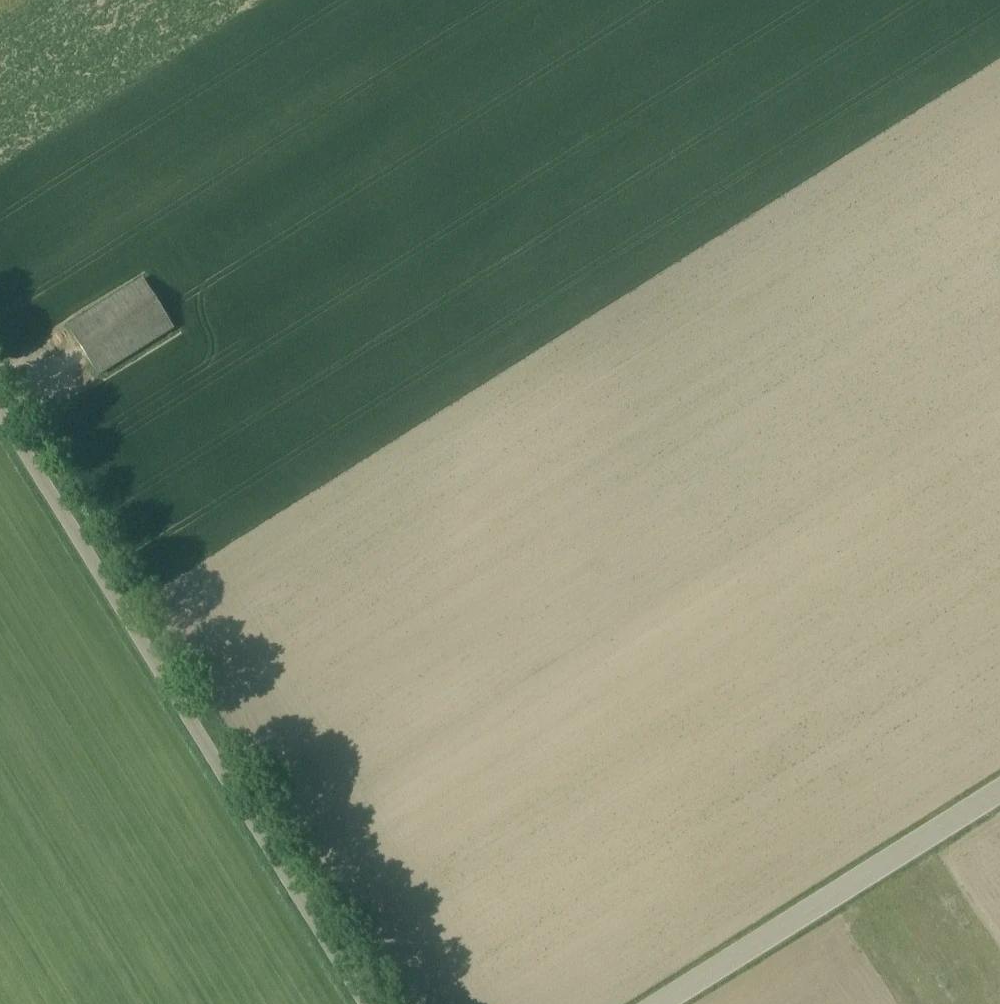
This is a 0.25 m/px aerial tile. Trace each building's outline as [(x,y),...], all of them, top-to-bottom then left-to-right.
[(174,328),(144,279),(68,326),(99,375),(174,328)]
